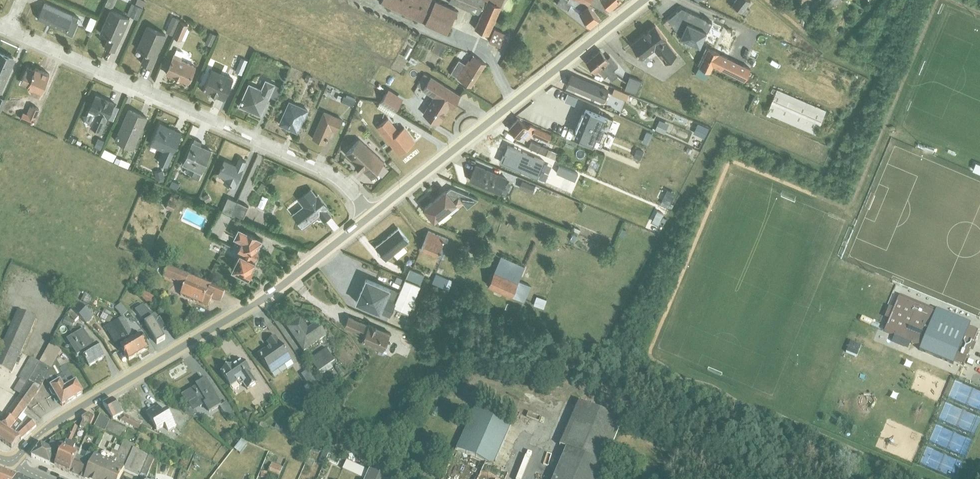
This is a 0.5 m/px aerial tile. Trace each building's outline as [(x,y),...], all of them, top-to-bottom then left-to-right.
[(128,12),(130,15),(138,18),(143,7),(142,7),(145,0),(137,0),(135,3),(132,2),(128,12)] [(381,3),(436,29),(447,34),(456,12),(458,10),(436,0),(382,0),(381,3)] [(450,1),(463,7),(480,14),(474,28),(483,32),(481,38),(500,45),(506,33),(494,28),(491,35),(489,34),(504,0),(451,0),(450,1)] [(580,0),(559,0),(557,4),(568,10),(570,7),(571,4),(582,9),(579,11),(590,25),(599,18),(588,4),(580,0)] [(610,10),(621,0),(602,0),(610,10)] [(732,4),(746,14),(750,10),(746,6),(750,0),(736,0),(732,4)] [(45,1),(38,17),(65,30),(72,33),(75,25),(77,20),(79,16),(45,1)] [(111,8),(100,31),(109,36),(105,46),(115,50),(130,17),(111,8)] [(680,13),(678,11),(668,19),(681,36),(688,40),(686,46),(693,49),(695,44),(699,45),(706,31),(707,31),(712,21),(686,10),(685,12),(682,11),(680,13)] [(174,13),(166,31),(174,34),(180,20),(182,17),(182,16),(174,13)] [(91,15),(86,27),(92,29),(97,17),(91,15)] [(632,42),(657,21),(651,15),(627,37),(632,42)] [(65,30),(65,31),(72,35),(79,21),(77,20),(72,33),(65,30)] [(174,34),(173,35),(182,39),(188,24),(180,20),(174,34)] [(147,24),(136,48),(146,53),(142,62),(151,66),(166,33),(147,24)] [(655,25),(631,44),(645,63),(657,53),(665,63),(678,54),(655,25)] [(210,31),(205,42),(212,45),(217,34),(210,31)] [(177,48),(166,72),(188,82),(196,65),(181,58),(184,51),(177,48)] [(706,69),(710,72),(713,65),(744,80),(750,68),(708,48),(699,66),(706,69)] [(739,59),(748,64),(754,53),(745,48),(739,59)] [(607,63),(613,70),(618,65),(610,56),(607,58),(600,50),(593,56),(602,67),(607,63)] [(14,57),(0,51),(0,91),(1,91),(10,72),(8,71),(14,57)] [(459,59),(450,73),(471,86),(486,63),(473,54),(470,59),(469,58),(466,63),(459,59)] [(8,71),(10,72),(16,57),(14,56),(14,57),(8,71)] [(602,67),(593,56),(586,62),(595,73),(599,70),(604,77),(607,75),(612,80),(617,75),(613,70),(607,63),(602,67)] [(241,57),(235,70),(243,74),(249,60),(241,57)] [(28,66),(20,82),(33,88),(31,93),(39,97),(50,73),(36,67),(35,69),(28,66)] [(706,69),(699,66),(695,74),(706,79),(710,72),(706,69)] [(212,67),(203,88),(225,98),(234,77),(212,67)] [(424,72),(417,84),(423,88),(423,89),(434,96),(423,113),(438,123),(450,105),(453,107),(460,95),(424,72)] [(307,73),(304,79),(311,82),(313,76),(307,73)] [(572,75),(567,85),(604,101),(608,90),(572,75)] [(627,82),(640,86),(642,80),(630,76),(627,82)] [(270,95),(275,83),(276,82),(266,78),(261,87),(249,82),(239,105),(261,114),(270,95)] [(551,79),(543,86),(555,99),(563,92),(551,79)] [(640,86),(627,82),(625,89),(637,93),(640,86)] [(275,83),(270,95),(277,98),(282,85),(275,83)] [(614,87),(612,93),(627,100),(629,93),(614,87)] [(380,101),(395,110),(404,97),(389,88),(380,101)] [(777,88),(767,112),(816,133),(826,109),(777,88)] [(344,94),(341,101),(353,106),(356,97),(347,93),(346,95),(344,94)] [(568,93),(565,100),(574,104),(577,97),(568,93)] [(108,117),(114,103),(115,102),(96,94),(85,120),(91,123),(90,125),(102,130),(107,117),(108,117)] [(596,110),(600,101),(587,95),(583,104),(596,110)] [(290,99),(280,123),(297,130),(303,117),(305,117),(309,108),(290,99)] [(395,110),(380,101),(378,104),(377,106),(392,115),(394,112),(395,110)] [(114,103),(108,117),(114,119),(119,106),(114,103)] [(586,107),(574,135),(601,146),(613,118),(586,107)] [(129,108),(115,140),(134,148),(148,116),(129,108)] [(325,110),(313,137),(325,143),(331,128),(337,131),(342,118),(325,110)] [(389,117),(377,127),(399,154),(416,140),(405,126),(399,130),(389,117)] [(518,118),(509,128),(519,138),(523,134),(528,139),(533,134),(548,141),(551,134),(530,124),(528,127),(518,118)] [(660,119),(655,129),(665,133),(669,123),(660,119)] [(161,121),(160,122),(161,122),(160,124),(173,129),(174,128),(174,127),(161,121)] [(160,122),(151,143),(163,149),(158,161),(167,164),(182,132),(174,128),(173,129),(160,124),(161,122),(160,122)] [(698,123),(693,132),(704,137),(708,128),(698,123)] [(646,131),(642,143),(648,145),(652,134),(646,131)] [(98,137),(95,145),(101,147),(104,140),(98,137)] [(193,140),(183,164),(195,169),(192,175),(198,178),(201,172),(211,150),(204,146),(203,148),(200,146),(202,141),(195,137),(193,141),(193,140)] [(376,170),(383,163),(384,161),(359,138),(346,152),(371,176),(376,170)] [(501,161),(504,163),(519,169),(523,160),(508,153),(507,155),(506,154),(492,138),(487,142),(481,147),(491,159),(495,155),(499,159),(501,161)] [(512,140),(508,148),(551,166),(555,159),(512,140)] [(531,140),(529,147),(558,159),(560,153),(531,140)] [(105,148),(102,155),(113,161),(117,153),(105,148)] [(592,157),(586,171),(595,174),(601,161),(599,160),(601,154),(593,151),(591,157),(592,157)] [(139,155),(134,165),(137,167),(142,157),(139,155)] [(117,156),(115,161),(128,166),(131,161),(121,157),(121,158),(117,156)] [(225,159),(218,174),(225,177),(223,181),(235,186),(246,160),(239,158),(237,165),(225,159)] [(504,163),(501,161),(499,167),(508,171),(509,167),(503,164),(504,163)] [(383,163),(376,170),(382,176),(389,168),(383,163)] [(473,173),(470,179),(501,192),(507,178),(476,165),(472,173),(473,173)] [(526,175),(524,178),(540,185),(543,178),(534,174),(536,169),(527,165),(525,172),(529,173),(528,175),(526,175)] [(163,169),(155,171),(157,179),(158,178),(159,181),(165,180),(164,177),(165,176),(163,169)] [(584,171),(581,179),(590,183),(593,175),(584,171)] [(173,179),(171,185),(182,190),(185,184),(173,179)] [(522,180),(519,187),(532,193),(535,185),(522,180)] [(262,181),(256,190),(260,192),(265,183),(262,181)] [(303,204),(292,213),(303,227),(320,214),(324,220),(331,214),(327,208),(328,207),(317,193),(316,194),(311,187),(297,197),(303,204)] [(446,190),(424,208),(435,221),(457,203),(454,200),(458,197),(467,207),(478,199),(451,187),(447,191),(446,190)] [(208,192),(203,195),(206,200),(212,198),(208,192)] [(171,194),(166,206),(173,209),(178,197),(171,194)] [(262,194),(258,205),(263,207),(268,196),(262,194)] [(231,213),(237,200),(228,196),(222,209),(231,213)] [(237,200),(231,213),(243,218),(249,205),(237,200)] [(240,251),(232,267),(248,276),(250,274),(253,270),(252,268),(252,267),(256,259),(252,258),(253,257),(254,257),(259,247),(258,247),(262,239),(238,226),(233,236),(242,240),(237,249),(240,251)] [(398,228),(376,245),(378,248),(377,249),(379,252),(380,251),(386,259),(394,253),(397,257),(407,249),(404,245),(409,241),(398,228)] [(429,230),(421,249),(437,256),(437,255),(442,257),(449,242),(447,242),(449,238),(442,235),(429,230)] [(482,237),(479,244),(485,247),(488,239),(482,237)] [(501,255),(488,285),(511,296),(512,295),(524,300),(531,285),(519,280),(525,266),(501,255)] [(214,296),(222,299),(225,293),(211,287),(211,285),(167,267),(163,278),(185,287),(181,296),(209,308),(212,301),(214,296)] [(408,278),(420,283),(424,274),(410,268),(406,277),(408,278)] [(436,272),(432,282),(445,288),(443,292),(447,293),(453,280),(436,272)] [(408,278),(406,277),(399,291),(366,278),(357,300),(390,314),(394,305),(409,311),(420,283),(408,278)] [(142,292),(140,296),(142,298),(141,299),(156,310),(159,306),(154,303),(156,299),(145,293),(145,294),(142,292)] [(85,294),(81,302),(88,306),(93,298),(85,294)] [(889,307),(884,318),(889,320),(884,332),(921,347),(919,351),(953,365),(955,361),(964,365),(970,350),(972,352),(974,348),(975,344),(972,343),(977,332),(969,328),(970,324),(936,309),(936,311),(900,295),(894,309),(889,307)] [(214,296),(212,301),(220,304),(222,299),(214,296)] [(537,296),(534,304),(544,308),(547,299),(537,296)] [(78,318),(79,318),(86,325),(93,318),(78,304),(72,311),(79,317),(78,318)] [(121,304),(115,308),(122,317),(128,313),(121,304)] [(143,306),(135,312),(145,325),(156,346),(166,340),(162,333),(166,330),(160,319),(158,320),(156,319),(158,317),(155,313),(153,315),(148,311),(150,309),(146,305),(144,307),(143,306)] [(79,317),(72,311),(72,310),(67,314),(75,322),(79,318),(78,318),(79,317)] [(12,375),(17,365),(19,366),(23,357),(21,356),(37,320),(18,311),(0,351),(0,369),(12,375)] [(139,356),(118,322),(103,314),(100,319),(106,322),(111,326),(113,325),(120,337),(116,339),(129,362),(139,356)] [(349,314),(344,325),(355,330),(354,331),(363,335),(361,340),(379,348),(378,351),(383,353),(387,351),(391,342),(387,340),(390,331),(369,322),(369,323),(349,314)] [(118,322),(139,356),(148,350),(138,333),(135,332),(134,332),(132,330),(131,331),(124,318),(118,322)] [(65,319),(63,325),(72,329),(75,323),(65,319)] [(301,321),(288,329),(305,353),(327,337),(317,323),(307,330),(301,321)] [(84,331),(67,340),(77,358),(82,355),(90,367),(104,359),(96,345),(93,347),(84,331)] [(270,348),(258,356),(274,380),(287,371),(285,367),(292,362),(275,338),(267,343),(270,348)] [(850,342),(846,353),(857,357),(861,346),(850,342)] [(20,396),(17,400),(28,408),(40,392),(39,391),(45,381),(51,388),(49,392),(52,397),(56,397),(62,407),(83,395),(66,366),(58,356),(61,352),(51,344),(40,364),(20,396)] [(327,350),(311,361),(318,373),(319,373),(322,376),(333,369),(330,365),(335,362),(327,350)] [(219,365),(223,371),(242,359),(238,353),(219,365)] [(21,380),(14,392),(20,396),(40,364),(32,359),(30,359),(28,362),(19,379),(21,380)] [(231,366),(221,373),(223,375),(222,375),(231,388),(238,383),(240,387),(243,385),(247,391),(258,383),(243,361),(232,368),(231,366)] [(339,366),(335,369),(340,377),(344,374),(339,366)] [(308,371),(301,376),(308,386),(304,389),(309,396),(313,393),(318,401),(322,392),(308,371)] [(194,390),(182,397),(187,406),(189,405),(191,410),(186,413),(186,414),(193,417),(197,415),(195,412),(204,407),(209,415),(220,408),(227,418),(233,414),(227,403),(222,406),(207,381),(197,387),(198,389),(195,391),(194,390)] [(112,401),(121,417),(122,416),(141,426),(144,419),(133,413),(134,413),(133,410),(136,409),(128,393),(112,401)] [(0,424),(0,441),(12,449),(20,440),(21,441),(37,427),(34,425),(27,419),(23,416),(28,408),(17,400),(0,424)] [(121,417),(112,401),(103,406),(112,421),(121,417)] [(623,421),(579,402),(560,446),(566,448),(553,478),(598,478),(623,421)] [(155,408),(146,413),(157,432),(165,427),(169,433),(177,428),(167,411),(162,414),(159,410),(156,411),(155,408)] [(475,410),(456,451),(493,467),(511,426),(475,410)] [(83,424),(80,430),(88,433),(95,418),(89,415),(82,420),(83,424)] [(105,433),(110,423),(101,416),(94,428),(105,433)] [(141,426),(122,416),(123,417),(120,422),(138,431),(141,426)] [(110,423),(105,433),(122,441),(126,431),(110,423)] [(65,444),(55,468),(70,475),(80,451),(81,448),(72,443),(78,429),(73,427),(65,444)] [(245,427),(240,431),(245,437),(248,432),(245,427)] [(242,441),(234,450),(240,455),(248,446),(242,441)] [(98,478),(121,478),(134,450),(135,447),(124,442),(121,449),(116,446),(114,452),(113,451),(111,456),(109,455),(98,478)] [(55,468),(65,444),(61,444),(59,445),(57,446),(51,443),(48,449),(41,446),(32,458),(55,468)] [(121,478),(146,478),(155,458),(134,450),(121,478)] [(70,475),(80,478),(86,478),(94,459),(88,456),(88,455),(80,451),(70,475)] [(324,451),(318,464),(324,466),(329,453),(324,451)] [(86,478),(98,478),(109,455),(105,454),(101,455),(100,459),(95,457),(94,459),(86,478)] [(386,478),(388,478),(393,466),(375,458),(369,471),(386,478)] [(369,471),(347,461),(343,470),(363,478),(366,478),(369,471)] [(272,464),(268,473),(279,477),(283,469),(272,464)]
